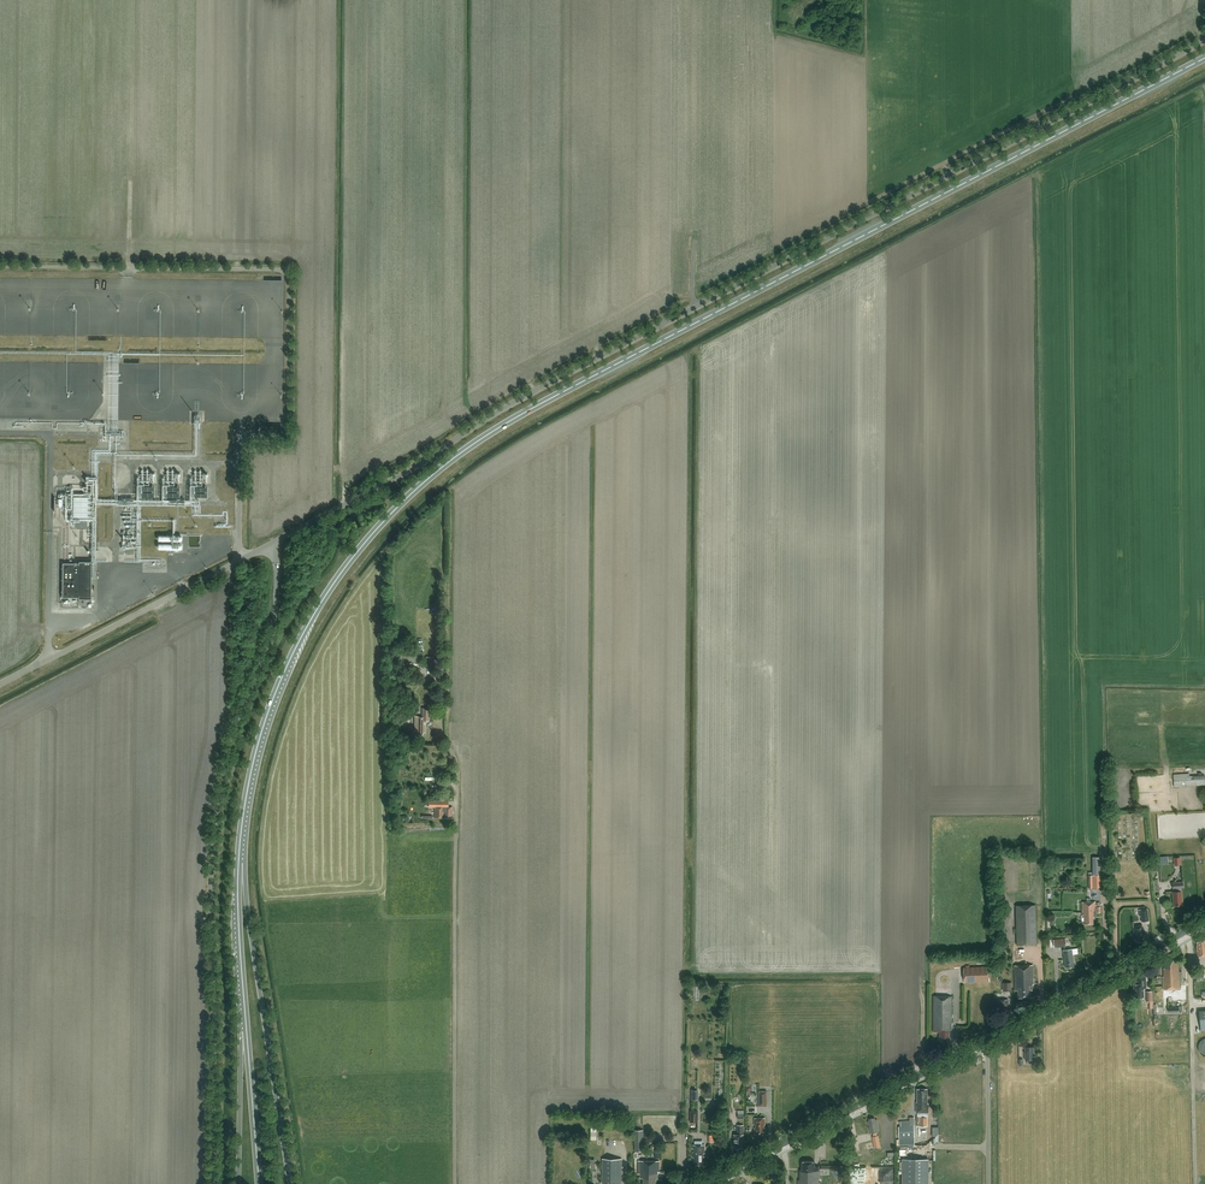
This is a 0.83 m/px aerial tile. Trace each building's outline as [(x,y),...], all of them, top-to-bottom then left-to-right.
[(161,549),(185,549),(185,544),(178,544),(178,535),(161,535),(161,542),(161,549)] [(79,598),(79,599),(92,599),(92,562),(79,562),(79,564),(63,564),(63,598),(79,598)] [(423,707),(422,716),(415,716),(415,734),(418,734),(423,734),(423,732),(425,732),(426,721),(429,721),(429,707),(423,707)] [(1189,773),(1174,774),(1175,788),(1194,786),(1194,785),(1204,784),(1204,775),(1189,776),(1189,773)] [(435,802),(434,818),(444,818),(453,818),(453,807),(450,807),(441,807),(441,802),(435,802)] [(1093,875),(1101,875),(1101,857),(1093,857),(1093,875)] [(1102,888),(1102,875),(1089,875),(1089,888),(1102,888)] [(1181,887),(1184,887),(1184,881),(1173,882),(1173,888),(1175,888),(1175,891),(1173,891),(1174,906),(1183,905),(1182,890),(1181,890),(1181,887)] [(1101,912),(1101,907),(1096,907),(1096,902),(1079,902),(1080,912),(1083,912),(1083,924),(1094,924),(1093,917),(1097,917),(1097,912),(1101,912)] [(1016,905),(1018,945),(1037,945),(1036,904),(1016,905)] [(1149,921),(1147,909),(1139,910),(1140,916),(1141,916),(1142,922),(1149,921)] [(1144,936),(1143,925),(1133,926),(1135,939),(1137,939),(1137,941),(1143,941),(1142,938),(1144,938),(1143,936),(1144,936)] [(1051,940),(1052,948),(1067,945),(1066,938),(1051,940)] [(1204,941),(1204,939),(1199,939),(1199,942),(1197,942),(1197,946),(1196,946),(1198,957),(1204,956),(1204,941)] [(1074,966),(1072,949),(1063,950),(1066,968),(1074,966)] [(1180,989),(1178,960),(1165,961),(1165,968),(1164,968),(1164,977),(1163,977),(1164,989),(1180,989)] [(1034,984),(1033,965),(1015,965),(1015,990),(1018,990),(1019,997),(1031,997),(1031,990),(1032,990),(1032,984),(1034,984)] [(964,968),(965,983),(991,981),(990,966),(964,968)] [(1146,988),(1146,976),(1144,976),(1144,974),(1139,974),(1139,976),(1137,976),(1137,988),(1146,988)] [(1012,991),(1012,982),(1003,982),(1003,991),(1012,991)] [(952,1016),(952,996),(933,996),(933,1032),(940,1032),(940,1038),(950,1038),(950,1030),(952,1030),(952,1016)] [(1008,999),(999,1001),(995,1001),(996,1010),(1000,1009),(1000,1014),(1002,1014),(1003,1015),(1008,1015),(1008,1013),(1010,1013),(1008,999)] [(1025,1060),(1027,1060),(1027,1063),(1032,1063),(1032,1060),(1034,1060),(1034,1046),(1025,1047),(1025,1060)] [(916,1112),(917,1112),(917,1117),(917,1122),(920,1122),(920,1126),(927,1126),(927,1117),(929,1117),(929,1113),(929,1103),(927,1103),(927,1089),(917,1089),(917,1102),(916,1102),(916,1112)] [(759,1091),(759,1106),(768,1106),(768,1090),(759,1091)] [(691,1110),(691,1122),(699,1122),(699,1110),(691,1110)] [(766,1117),(755,1117),(755,1124),(756,1124),(756,1127),(755,1127),(755,1134),(764,1134),(764,1131),(766,1131),(766,1127),(765,1127),(765,1124),(766,1124),(766,1117)] [(915,1145),(914,1126),(914,1117),(909,1117),(909,1121),(900,1121),(901,1126),(899,1127),(899,1145),(915,1145)] [(877,1135),(876,1132),(880,1131),(877,1119),(875,1120),(875,1118),(869,1119),(869,1121),(868,1121),(870,1133),(873,1133),(874,1136),(872,1136),(875,1148),(881,1147),(878,1135),(877,1135)] [(736,1148),(744,1148),(744,1134),(744,1125),(739,1124),(739,1134),(734,1134),(734,1145),(736,1145),(736,1148)] [(644,1130),(635,1130),(635,1151),(643,1151),(643,1146),(644,1146),(644,1130)] [(705,1162),(705,1157),(703,1157),(703,1153),(705,1153),(705,1145),(693,1145),(693,1148),(694,1148),(694,1152),(693,1152),(693,1157),(694,1157),(694,1161),(696,1161),(696,1165),(702,1165),(702,1162),(705,1162)] [(871,1145),(863,1145),(864,1155),(872,1155),(871,1145)] [(603,1158),(602,1183),(622,1183),(623,1158),(603,1158)] [(903,1159),(903,1183),(928,1183),(928,1159),(903,1159)] [(641,1160),(641,1161),(638,1161),(638,1174),(641,1174),(641,1178),(644,1178),(644,1183),(656,1183),(656,1178),(658,1178),(658,1173),(659,1173),(659,1161),(641,1160)] [(819,1166),(815,1166),(815,1161),(802,1161),(802,1170),(800,1170),(800,1179),(798,1179),(798,1183),(819,1183),(819,1166)]
